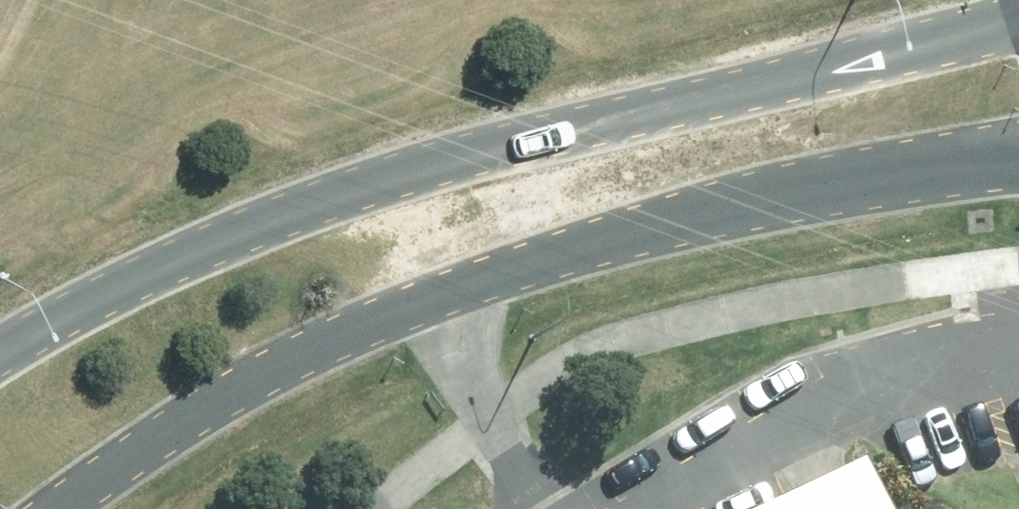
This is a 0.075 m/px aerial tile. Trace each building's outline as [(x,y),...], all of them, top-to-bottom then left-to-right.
[(855,467),(761,508),(878,508),(855,467)]
